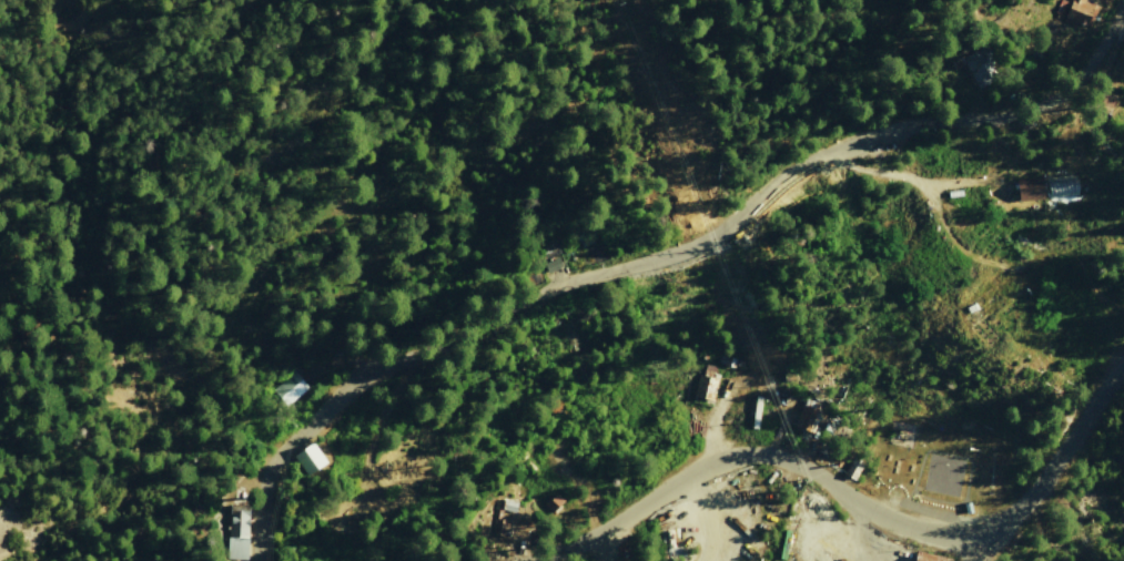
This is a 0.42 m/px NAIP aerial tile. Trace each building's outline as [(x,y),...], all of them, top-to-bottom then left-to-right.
[(1000,78),(985,46),(962,57),(976,89),(1000,78)] [(1016,180),(1019,202),(1045,198),(1042,177),(1016,180)] [(544,261),(546,271),(561,267),(559,258),(544,261)] [(719,367),(704,364),(702,374),(697,374),(693,396),(713,400),(719,367)] [(308,387),(293,371),(271,390),(285,407),(308,387)] [(794,425),(812,431),(822,405),(803,399),(794,425)] [(293,454),(307,474),(327,461),(312,440),(293,454)] [(543,505),(552,512),(563,499),(555,491),(543,505)] [(226,558),(247,559),(249,502),(228,501),(226,558)] [(952,559),(915,551),(914,560),(952,560),(952,559)]
